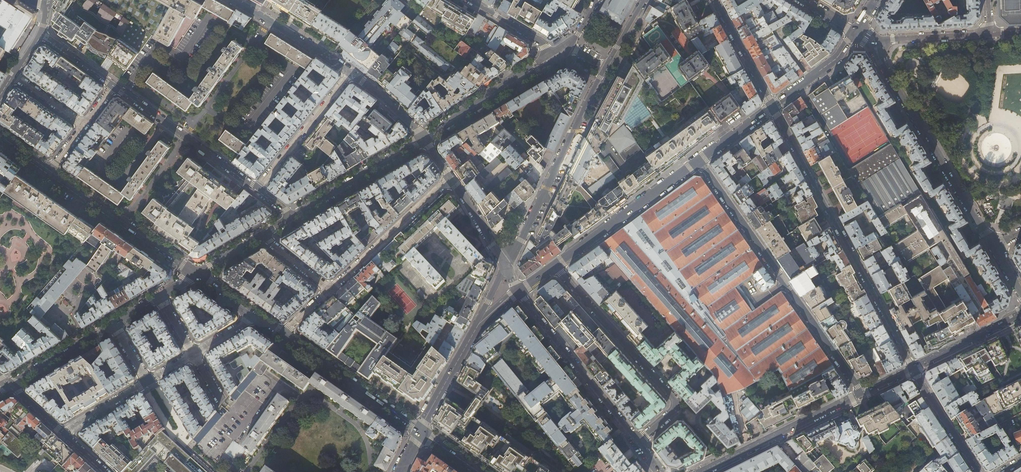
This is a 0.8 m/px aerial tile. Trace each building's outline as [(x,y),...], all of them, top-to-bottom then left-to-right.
[(31,17),(4,0),(0,0),(0,47),(3,49),(7,51),(10,46),(12,47),(21,32),(31,17)] [(87,0),(56,0),(54,7),(54,8),(55,8),(58,11),(73,21),(77,15),(84,5),(87,0)] [(84,5),(89,9),(95,0),(87,0),(84,5)] [(103,4),(116,11),(124,17),(132,23),(153,36),(170,47),(186,16),(195,21),(203,6),(194,1),(194,0),(98,0),(103,4)] [(235,12),(228,8),(215,1),(214,0),(206,0),(203,6),(229,21),(235,12)] [(319,0),(269,0),(274,3),(272,7),(279,11),(288,17),(290,13),(299,19),(311,26),(312,26),(321,12),(322,10),(315,6),(319,0)] [(397,0),(389,0),(357,37),(350,31),(339,44),(342,46),(342,48),(345,51),(347,53),(351,52),(353,54),(353,58),(355,64),(357,67),(366,73),(380,55),(369,49),(390,23),(392,25),(401,31),(403,32),(407,28),(412,22),(413,21),(401,14),(399,12),(404,6),(397,0)] [(431,0),(414,0),(424,9),(431,0)] [(476,18),(472,15),(459,8),(450,2),(451,0),(431,0),(424,9),(418,16),(435,30),(436,29),(440,22),(464,37),(468,31),(476,18)] [(512,3),(507,0),(503,0),(502,2),(504,3),(500,10),(507,13),(512,3)] [(507,13),(511,16),(517,19),(527,0),(523,0),(522,2),(523,4),(522,5),(520,4),(519,6),(518,6),(517,8),(515,7),(517,3),(518,3),(520,0),(514,0),(512,3),(507,13)] [(549,1),(548,0),(527,0),(517,19),(523,23),(533,29),(540,16),(549,1)] [(558,0),(550,0),(540,16),(541,17),(544,13),(551,16),(554,11),(556,12),(558,8),(558,7),(559,6),(567,11),(567,13),(562,16),(561,14),(560,14),(561,15),(568,28),(575,23),(581,14),(574,9),(558,0)] [(574,9),(579,0),(558,0),(574,9)] [(599,12),(621,24),(635,0),(606,0),(599,12)] [(671,7),(658,0),(653,0),(650,5),(663,13),(670,8),(671,7)] [(687,0),(682,0),(679,2),(677,4),(671,7),(670,8),(683,33),(690,41),(691,40),(704,33),(697,22),(698,21),(687,0)] [(724,5),(732,20),(758,3),(761,1),(763,0),(721,0),(724,5)] [(773,5),(772,4),(768,0),(763,0),(761,1),(769,9),(773,5)] [(793,4),(785,0),(768,0),(772,4),(774,2),(777,4),(778,7),(777,8),(778,9),(781,11),(782,9),(787,13),(793,4)] [(831,6),(838,10),(844,13),(849,12),(853,11),(857,6),(861,0),(835,0),(831,6)] [(884,6),(875,19),(879,25),(881,30),(899,29),(911,29),(923,28),(942,27),(960,27),(971,26),(979,17),(979,2),(979,0),(968,0),(968,4),(966,4),(966,9),(968,10),(968,13),(966,15),(959,16),(959,19),(958,19),(955,19),(955,17),(953,15),(951,16),(942,21),(937,24),(931,13),(928,15),(929,17),(928,17),(923,17),(923,16),(918,16),(912,16),(912,17),(912,18),(906,18),(906,17),(904,17),(902,17),(901,18),(900,18),(895,18),(895,21),(893,21),(892,22),(891,22),(888,20),(891,15),(894,15),(897,12),(895,10),(899,4),(901,5),(904,1),(903,0),(888,0),(884,6)] [(931,13),(937,24),(942,21),(940,19),(941,17),(939,15),(938,15),(932,5),(932,3),(934,2),(935,3),(938,2),(938,1),(938,0),(924,0),(931,13)] [(947,9),(946,11),(947,13),(949,13),(951,16),(953,15),(956,13),(956,6),(952,6),(951,5),(949,0),(942,0),(947,9)] [(999,16),(1009,24),(1020,24),(1020,0),(999,0),(999,16)] [(764,14),(758,3),(732,20),(734,24),(737,29),(755,20),(754,17),(752,18),(751,17),(744,21),(742,16),(752,9),(757,18),(763,15),(768,26),(778,20),(772,10),(764,14)] [(116,11),(103,4),(98,14),(110,21),(116,11)] [(803,11),(793,4),(787,13),(786,15),(786,16),(790,19),(793,15),(796,17),(795,19),(796,20),(799,19),(801,20),(801,21),(798,24),(795,22),(794,22),(800,28),(803,31),(813,16),(803,11)] [(664,13),(663,13),(650,5),(642,18),(650,22),(655,19),(652,17),(653,15),(654,13),(658,17),(664,13)] [(780,19),(786,16),(786,15),(781,11),(778,9),(775,12),(780,19)] [(235,12),(229,21),(228,22),(242,30),(251,18),(244,14),(237,10),(235,12)] [(87,44),(97,30),(77,15),(73,21),(58,11),(55,15),(56,16),(53,20),(57,22),(54,26),(61,31),(59,34),(60,34),(63,37),(64,36),(68,39),(69,38),(72,40),(76,37),(87,44)] [(349,29),(348,30),(321,12),(312,26),(316,28),(325,34),(333,40),(339,44),(350,31),(349,31),(350,30),(349,29)] [(716,16),(714,13),(698,21),(697,22),(704,33),(706,32),(702,25),(703,24),(706,23),(707,23),(707,24),(706,25),(707,26),(706,26),(707,28),(708,31),(720,24),(716,16)] [(484,17),(479,14),(476,18),(468,31),(474,35),(484,17)] [(547,22),(548,21),(541,17),(540,16),(533,29),(542,35),(551,40),(568,28),(561,15),(559,17),(560,18),(558,19),(556,21),(555,19),(553,21),(554,22),(552,23),(552,24),(553,25),(551,27),(549,27),(548,26),(549,24),(549,23),(547,22)] [(755,19),(755,20),(737,29),(740,34),(743,39),(768,26),(763,15),(757,18),(757,19),(761,26),(759,27),(758,26),(750,30),(749,28),(758,23),(755,19)] [(433,33),(435,30),(418,16),(413,21),(412,22),(430,36),(433,33)] [(790,19),(786,16),(780,19),(778,20),(768,26),(771,31),(789,21),(794,26),(796,24),(794,22),(790,19)] [(132,23),(124,17),(118,26),(126,31),(132,23)] [(120,79),(153,36),(132,23),(126,31),(117,44),(110,54),(110,55),(116,60),(107,70),(120,79)] [(704,33),(691,40),(699,50),(701,54),(710,49),(728,38),(724,31),(720,24),(708,31),(706,32),(704,33)] [(701,54),(699,50),(685,61),(658,25),(643,36),(652,48),(632,63),(633,64),(644,78),(663,64),(681,87),(710,66),(701,54)] [(488,46),(500,27),(498,26),(486,45),(488,46)] [(771,31),(768,26),(743,39),(745,44),(748,49),(757,44),(755,40),(756,40),(756,38),(757,37),(758,38),(771,31)] [(504,29),(500,27),(488,46),(488,47),(495,52),(501,42),(508,32),(504,29)] [(408,41),(414,34),(407,28),(403,32),(401,31),(399,33),(402,35),(401,36),(408,41)] [(803,31),(800,28),(783,39),(799,60),(799,61),(800,60),(807,70),(811,67),(797,48),(793,43),(792,42),(794,40),(798,37),(802,34),(805,32),(803,31)] [(837,31),(832,28),(823,40),(822,39),(821,40),(817,38),(815,41),(817,42),(830,53),(831,53),(837,44),(841,37),(841,33),(837,31)] [(117,44),(97,30),(87,44),(107,58),(110,55),(110,54),(117,44)] [(529,54),(529,44),(520,39),(508,32),(501,42),(505,45),(506,43),(511,46),(516,49),(517,48),(517,49),(517,50),(518,51),(516,52),(512,49),(511,50),(522,58),(526,56),(529,54)] [(307,69),(314,60),(309,56),(295,48),(278,37),(272,33),(265,43),(307,69)] [(488,81),(491,79),(471,63),(469,61),(466,59),(465,58),(457,52),(433,33),(430,36),(425,42),(424,44),(455,68),(459,71),(479,87),(482,83),(484,84),(485,83),(488,81)] [(809,37),(808,39),(805,38),(807,36),(802,34),(798,37),(805,41),(803,44),(797,48),(811,67),(820,61),(830,53),(817,42),(815,44),(813,43),(814,41),(809,37)] [(774,36),(773,35),(762,41),(760,42),(757,44),(748,49),(750,54),(753,59),(767,51),(766,48),(761,51),(759,48),(761,47),(760,46),(768,41),(771,47),(770,48),(770,49),(779,45),(774,36)] [(798,77),(803,73),(775,35),(774,36),(779,45),(781,48),(778,49),(788,63),(798,77)] [(452,71),(455,68),(424,44),(425,42),(418,36),(411,44),(421,52),(420,53),(428,60),(429,58),(435,63),(434,64),(442,70),(443,69),(446,71),(448,69),(450,71),(452,71)] [(726,78),(744,68),(741,62),(736,53),(731,44),(728,38),(710,49),(726,78)] [(397,44),(398,43),(394,40),(388,47),(394,53),(399,47),(397,44)] [(225,52),(214,68),(211,67),(209,70),(211,71),(199,88),(197,86),(195,89),(197,91),(191,100),(154,74),(147,82),(156,89),(175,103),(186,111),(193,101),(200,106),(243,47),(234,41),(228,49),(225,47),(223,50),(225,52)] [(465,58),(472,49),(462,41),(461,41),(459,44),(461,47),(457,52),(465,58)] [(505,45),(501,42),(495,52),(500,56),(506,46),(505,45)] [(55,67),(62,57),(54,51),(46,45),(44,46),(40,46),(37,51),(33,58),(44,65),(47,61),(49,59),(51,60),(50,62),(52,63),(51,64),(52,65),(49,69),(52,70),(55,67)] [(782,66),(788,63),(778,49),(781,48),(779,45),(770,49),(770,50),(768,50),(767,51),(753,59),(755,63),(761,73),(763,77),(779,68),(780,67),(780,66),(777,66),(775,67),(771,70),(768,64),(769,63),(768,62),(767,62),(766,60),(768,59),(767,55),(772,52),(782,66)] [(506,69),(512,65),(503,58),(500,56),(495,52),(488,47),(487,46),(485,49),(483,49),(482,51),(483,52),(480,55),(484,59),(488,62),(502,72),(506,69)] [(511,56),(509,54),(508,54),(507,54),(503,58),(512,65),(516,62),(522,58),(511,50),(509,49),(509,51),(510,52),(512,54),(511,56)] [(392,62),(383,53),(380,55),(366,73),(370,76),(377,81),(387,68),(390,64),(391,63),(392,62)] [(849,74),(851,78),(858,67),(857,66),(858,65),(859,64),(860,66),(864,72),(862,73),(865,77),(866,76),(870,82),(869,83),(872,89),(873,88),(875,92),(874,93),(877,97),(878,96),(881,102),(876,106),(880,113),(878,115),(887,131),(890,130),(894,137),(899,133),(901,136),(900,137),(906,146),(905,147),(908,152),(909,152),(915,160),(916,160),(918,163),(912,166),(916,173),(914,175),(924,191),(926,190),(930,196),(936,193),(938,196),(937,197),(942,205),(941,207),(944,212),(946,212),(951,220),(952,220),(954,223),(948,226),(952,233),(950,234),(960,251),(963,250),(967,256),(972,253),(974,256),(973,257),(979,266),(978,267),(980,272),(983,272),(988,280),(989,280),(991,283),(990,283),(997,294),(1000,295),(999,298),(997,298),(987,303),(989,305),(990,308),(994,313),(1002,309),(1007,306),(1011,294),(992,263),(979,242),(969,248),(968,245),(966,241),(961,234),(959,230),(959,231),(957,228),(967,222),(954,201),(943,182),(933,188),(931,185),(932,185),(930,182),(925,174),(923,170),(922,171),(921,168),(931,162),(919,143),(907,122),(896,128),(895,125),(893,122),(888,113),(887,111),(886,111),(885,108),(895,102),(887,90),(874,68),(865,54),(853,53),(848,60),(844,66),(849,74)] [(480,55),(478,54),(471,63),(491,79),(496,76),(502,72),(488,62),(486,65),(482,62),(484,59),(480,55)] [(81,85),(88,75),(77,67),(62,57),(55,67),(81,85)] [(325,95),(339,77),(339,73),(328,65),(316,57),(314,60),(307,69),(294,85),(298,89),(302,83),(313,93),(309,98),(317,104),(325,95)] [(45,66),(44,65),(33,58),(31,61),(26,69),(27,76),(32,79),(39,84),(47,72),(49,69),(48,68),(45,71),(44,70),(42,71),(42,70),(45,66)] [(794,80),(798,77),(788,63),(782,66),(781,67),(780,67),(779,68),(780,69),(783,67),(784,68),(787,72),(784,75),(790,83),(794,80)] [(661,102),(644,78),(633,64),(628,74),(653,108),(661,102)] [(396,71),(394,74),(387,68),(377,81),(379,82),(381,82),(384,85),(384,86),(389,86),(390,85),(392,85),(395,88),(395,90),(395,91),(395,95),(395,96),(397,96),(399,98),(399,99),(399,101),(401,101),(406,105),(405,105),(406,106),(405,107),(408,110),(420,96),(422,93),(419,90),(415,94),(410,90),(412,88),(407,83),(405,83),(404,82),(411,73),(403,66),(398,72),(397,72),(396,71)] [(574,110),(578,101),(583,90),(587,84),(586,80),(585,78),(577,73),(569,68),(568,68),(567,68),(566,68),(565,68),(555,74),(544,81),(550,90),(563,107),(570,116),(574,110)] [(748,75),(744,68),(726,78),(721,81),(722,82),(728,79),(731,85),(735,83),(735,81),(735,80),(738,78),(739,79),(738,80),(738,81),(739,83),(740,86),(738,87),(737,87),(734,88),(734,90),(735,89),(742,86),(751,81),(748,75)] [(790,83),(784,75),(775,81),(774,79),(775,78),(773,74),(780,70),(780,69),(779,68),(763,77),(766,83),(772,93),(775,94),(790,83)] [(938,72),(935,71),(932,71),(929,72),(928,73),(927,75),(927,77),(928,79),(929,81),(932,83),(930,87),(933,89),(935,86),(934,85),(940,72),(942,73),(942,72),(942,73),(944,70),(941,68),(938,72)] [(471,92),(479,87),(459,71),(456,74),(455,74),(453,76),(452,74),(446,81),(465,96),(471,92)] [(61,77),(58,80),(55,78),(54,80),(53,79),(52,78),(53,76),(47,72),(39,84),(46,89),(53,94),(61,83),(63,79),(61,77)] [(435,77),(433,79),(427,86),(443,111),(454,103),(465,96),(446,81),(437,74),(435,77)] [(707,106),(687,121),(678,110),(683,106),(673,93),(661,102),(653,108),(628,74),(625,80),(619,76),(619,77),(607,99),(605,103),(595,121),(600,127),(599,128),(607,138),(619,154),(624,151),(625,152),(636,144),(627,131),(649,115),(666,137),(668,140),(646,157),(649,161),(658,173),(674,161),(693,147),(706,137),(714,131),(712,129),(716,127),(720,123),(709,108),(707,106)] [(852,80),(851,78),(849,74),(828,88),(837,101),(840,99),(841,100),(848,95),(848,93),(857,87),(855,85),(852,80)] [(102,89),(101,85),(95,80),(88,75),(81,85),(80,86),(84,88),(85,87),(86,88),(85,89),(87,91),(87,92),(85,91),(83,93),(83,95),(85,96),(92,102),(97,96),(102,89)] [(550,90),(544,81),(539,84),(527,91),(514,99),(506,103),(512,112),(519,107),(519,108),(540,96),(542,94),(542,93),(548,89),(549,90),(550,90)] [(761,104),(762,102),(757,91),(751,81),(742,86),(747,95),(746,96),(746,97),(748,96),(749,99),(746,102),(745,100),(743,102),(742,101),(742,100),(735,89),(734,90),(730,92),(741,108),(747,115),(754,110),(761,104)] [(76,88),(74,91),(69,88),(68,90),(68,89),(66,89),(67,87),(61,83),(53,94),(60,99),(67,104),(75,93),(78,89),(76,88)] [(363,90),(354,84),(350,84),(344,92),(336,102),(343,108),(347,104),(352,107),(357,101),(353,98),(355,95),(358,97),(357,98),(358,99),(363,90)] [(317,104),(309,98),(305,103),(303,101),(303,100),(302,100),(294,93),(298,89),(294,85),(289,92),(291,94),(288,98),(286,96),(280,103),(285,106),(289,101),(290,102),(299,110),(295,115),(303,121),(311,112),(317,104)] [(389,86),(384,86),(386,88),(387,88),(388,89),(388,90),(391,93),(392,93),(393,93),(393,94),(395,95),(395,91),(395,90),(395,88),(392,85),(390,85),(389,86)] [(438,114),(443,111),(427,86),(420,96),(423,99),(424,98),(426,97),(431,105),(431,106),(429,107),(428,105),(426,106),(427,109),(432,118),(438,114)] [(21,113),(31,97),(26,93),(19,88),(13,90),(10,94),(5,102),(16,109),(20,105),(21,107),(22,108),(19,111),(21,113)] [(840,107),(837,101),(828,88),(815,96),(812,92),(808,96),(830,130),(848,119),(842,110),(840,107)] [(363,100),(360,103),(357,101),(352,107),(360,113),(357,117),(361,119),(370,109),(377,100),(371,96),(363,90),(358,99),(359,99),(360,98),(363,100)] [(741,108),(730,92),(709,108),(720,123),(724,120),(737,111),(741,108)] [(92,102),(85,96),(81,101),(79,100),(79,99),(81,97),(75,93),(67,104),(74,109),(81,113),(84,112),(88,107),(92,102)] [(423,99),(420,96),(408,110),(407,111),(414,117),(419,122),(426,122),(428,120),(432,118),(427,109),(424,110),(424,109),(424,108),(422,106),(420,106),(419,106),(418,104),(423,99)] [(786,119),(790,127),(802,121),(802,119),(800,121),(796,115),(807,107),(802,100),(800,96),(797,99),(784,109),(783,113),(786,119)] [(37,119),(45,107),(39,102),(31,97),(21,113),(23,114),(24,115),(26,111),(30,114),(31,112),(32,113),(31,115),(37,119)] [(118,97),(114,98),(104,111),(97,121),(112,132),(115,128),(110,124),(113,119),(115,120),(116,119),(117,116),(116,115),(118,113),(118,112),(124,117),(131,107),(123,101),(118,97)] [(14,115),(13,115),(16,109),(5,102),(1,109),(0,110),(0,121),(3,124),(4,124),(10,128),(21,113),(19,111),(16,115),(15,114),(14,115)] [(357,117),(352,123),(339,113),(343,108),(336,102),(331,109),(326,115),(333,121),(335,118),(339,121),(337,123),(340,126),(342,123),(352,130),(357,124),(361,119),(357,117)] [(297,129),(303,121),(295,115),(292,118),(290,116),(283,109),(285,106),(280,103),(277,107),(279,109),(276,114),(273,112),(268,118),(273,122),(277,117),(287,125),(283,130),(291,137),(297,129)] [(512,112),(506,103),(499,107),(493,111),(499,122),(500,124),(503,122),(502,120),(502,117),(502,116),(503,115),(504,115),(505,115),(505,114),(506,113),(507,115),(509,115),(510,118),(514,115),(512,112)] [(50,129),(59,116),(52,112),(45,107),(37,119),(34,122),(35,122),(36,121),(38,123),(40,121),(42,122),(42,123),(41,124),(43,125),(44,124),(49,127),(48,128),(47,129),(46,130),(48,131),(49,130),(50,129)] [(146,133),(153,123),(151,121),(138,112),(131,107),(124,117),(146,133)] [(570,116),(563,107),(544,147),(546,148),(554,151),(558,142),(566,125),(570,116)] [(393,127),(397,123),(390,116),(381,108),(378,111),(375,109),(373,111),(370,109),(361,119),(357,124),(360,127),(367,131),(370,129),(374,124),(387,135),(389,133),(390,131),(392,129),(393,127)] [(499,122),(493,111),(482,118),(471,124),(475,129),(480,134),(486,130),(486,131),(490,128),(499,122)] [(24,138),(32,126),(26,122),(25,123),(23,122),(24,120),(20,117),(20,116),(22,116),(23,114),(21,113),(10,128),(17,133),(24,138)] [(72,129),(71,125),(65,121),(59,116),(50,129),(52,131),(53,130),(54,129),(55,130),(55,131),(56,132),(56,131),(58,131),(58,132),(56,134),(64,140),(68,134),(72,129)] [(336,150),(339,146),(326,135),(336,123),(333,121),(326,116),(320,123),(308,139),(303,145),(312,152),(318,145),(331,155),(336,150)] [(285,144),(291,137),(283,130),(279,135),(269,126),(273,122),(268,118),(263,125),(265,127),(262,130),(260,128),(255,135),(259,138),(263,134),(270,140),(271,140),(273,142),(270,145),(279,152),(285,144)] [(546,148),(544,147),(516,118),(512,122),(511,121),(509,123),(508,122),(504,126),(506,127),(505,129),(515,139),(539,163),(544,157),(543,156),(546,148)] [(393,127),(395,130),(391,134),(389,133),(387,135),(391,143),(399,138),(406,134),(407,128),(399,120),(397,123),(393,127)] [(776,146),(784,141),(779,133),(772,121),(769,120),(761,126),(766,135),(768,133),(769,135),(769,136),(770,136),(772,136),(775,141),(771,144),(773,149),(776,146)] [(112,132),(97,121),(92,128),(87,135),(96,142),(100,137),(99,136),(99,135),(100,135),(100,134),(102,134),(106,136),(106,138),(107,139),(112,132)] [(599,128),(600,127),(595,121),(587,139),(597,153),(599,152),(598,151),(601,150),(599,147),(601,145),(600,143),(607,138),(599,128)] [(804,124),(802,121),(790,127),(793,133),(797,139),(805,135),(806,134),(804,135),(804,133),(809,130),(810,132),(820,127),(817,122),(811,125),(810,126),(806,128),(805,128),(805,126),(804,124)] [(374,137),(372,137),(367,140),(367,141),(365,141),(365,140),(361,137),(362,136),(357,132),(357,130),(360,127),(357,124),(352,130),(349,134),(367,150),(370,156),(379,150),(391,143),(387,135),(374,124),(370,129),(376,134),(379,134),(379,135),(379,136),(379,138),(377,137),(376,136),(375,136),(374,137)] [(480,134),(475,129),(471,124),(464,128),(460,131),(457,132),(457,133),(455,134),(464,141),(467,138),(467,136),(468,135),(473,144),(471,147),(477,153),(490,163),(496,157),(501,153),(502,151),(490,142),(486,147),(482,144),(480,140),(480,139),(479,137),(481,134),(480,134)] [(36,131),(37,129),(32,126),(24,138),(30,142),(32,144),(37,147),(43,138),(45,135),(40,131),(38,133),(36,131)] [(761,141),(767,137),(766,135),(761,126),(755,131),(749,135),(762,157),(773,149),(771,144),(769,142),(768,143),(769,144),(763,149),(760,144),(761,141)] [(823,132),(820,127),(810,132),(811,135),(806,137),(805,136),(807,135),(806,134),(805,135),(797,139),(800,146),(803,152),(813,147),(815,145),(814,144),(812,139),(813,138),(814,137),(823,132)] [(505,129),(504,128),(490,142),(502,151),(508,146),(507,145),(504,148),(501,144),(503,142),(503,143),(505,140),(508,137),(512,142),(515,139),(505,129)] [(243,149),(246,145),(247,145),(226,130),(219,139),(239,154),(240,153),(243,149)] [(51,135),(52,136),(49,140),(49,141),(48,141),(46,139),(43,138),(37,147),(42,150),(49,155),(52,155),(58,147),(64,140),(56,134),(54,133),(53,133),(52,134),(51,135)] [(370,156),(367,150),(349,134),(345,139),(354,148),(356,147),(356,148),(353,150),(354,151),(352,153),(354,157),(355,157),(359,162),(364,159),(370,156)] [(464,141),(455,134),(447,139),(440,143),(439,149),(441,153),(444,157),(453,151),(453,150),(451,151),(450,150),(451,149),(452,148),(452,147),(456,145),(457,146),(455,147),(457,149),(466,143),(464,141)] [(96,142),(87,135),(81,142),(76,149),(85,156),(87,155),(92,158),(97,151),(94,149),(91,149),(91,150),(89,149),(90,148),(92,147),(95,143),(96,144),(97,143),(96,142)] [(279,152),(270,145),(267,150),(257,142),(259,138),(255,135),(251,139),(253,141),(249,147),(246,145),(243,149),(249,154),(252,150),(258,156),(258,155),(260,157),(258,160),(267,167),(273,159),(279,152)] [(761,172),(768,167),(762,157),(749,135),(744,138),(739,142),(743,147),(748,155),(750,154),(750,152),(748,150),(750,148),(751,149),(752,148),(753,150),(756,154),(755,155),(756,156),(752,160),(761,172)] [(644,153),(646,157),(668,140),(666,137),(644,153)] [(594,156),(597,153),(587,139),(569,174),(581,185),(588,169),(589,169),(591,164),(590,164),(594,156)] [(817,144),(815,145),(813,147),(821,160),(836,152),(828,139),(817,144)] [(147,153),(149,155),(133,178),(131,176),(129,179),(131,181),(122,193),(85,167),(78,176),(84,180),(91,185),(97,189),(102,193),(107,197),(113,201),(119,204),(126,195),(132,200),(170,147),(160,140),(152,152),(149,150),(147,153)] [(352,153),(349,154),(349,152),(345,154),(344,154),(345,153),(341,145),(342,144),(346,148),(347,147),(343,142),(339,146),(336,150),(347,169),(353,166),(359,162),(355,157),(354,157),(352,153)] [(463,164),(459,158),(457,159),(455,155),(458,153),(460,153),(464,150),(469,155),(463,159),(465,162),(469,159),(477,153),(471,147),(469,146),(466,143),(457,149),(453,151),(444,157),(449,164),(450,165),(454,171),(463,164)] [(640,149),(636,144),(625,152),(624,151),(619,154),(624,161),(640,149)] [(525,160),(510,145),(508,146),(502,151),(501,153),(506,159),(505,160),(510,165),(511,164),(516,169),(525,160)] [(779,152),(776,146),(773,149),(762,157),(768,167),(775,162),(778,159),(782,156),(779,152)] [(742,167),(752,160),(748,155),(743,147),(738,151),(733,155),(737,161),(738,161),(742,167)] [(813,147),(803,152),(807,158),(811,165),(819,161),(821,160),(813,147)] [(84,159),(86,156),(85,156),(76,149),(71,155),(65,164),(65,165),(66,167),(71,171),(78,176),(85,167),(81,165),(80,165),(79,163),(81,163),(83,160),(84,161),(84,160),(84,159)] [(267,167),(258,160),(255,164),(246,157),(249,154),(243,149),(240,153),(242,155),(239,159),(237,157),(233,162),(244,170),(254,178),(258,178),(263,172),(267,167)] [(860,168),(850,174),(867,201),(871,206),(877,216),(878,217),(900,203),(902,206),(921,194),(894,149),(883,155),(882,153),(873,158),(859,166),(860,168)] [(334,162),(333,161),(326,165),(327,166),(325,167),(324,164),(321,167),(329,180),(340,173),(347,169),(336,150),(331,155),(331,156),(335,160),(335,161),(334,162)] [(739,169),(742,167),(738,161),(737,161),(733,155),(729,150),(724,153),(720,157),(726,165),(732,174),(736,171),(732,166),(732,165),(735,163),(739,169)] [(789,172),(797,166),(793,159),(789,151),(782,156),(778,159),(779,161),(782,159),(786,168),(785,168),(786,171),(788,170),(789,172)] [(2,189),(5,191),(6,190),(7,188),(0,183),(6,175),(10,169),(6,166),(8,164),(12,167),(15,162),(5,156),(0,152),(0,171),(3,173),(0,177),(0,191),(2,189)] [(836,152),(821,160),(819,161),(824,171),(839,199),(846,212),(867,201),(850,174),(836,152)] [(428,155),(422,154),(415,158),(406,163),(412,173),(413,175),(415,174),(414,172),(417,170),(418,171),(419,171),(419,170),(419,169),(419,168),(420,168),(420,169),(422,171),(414,177),(415,179),(417,178),(419,176),(421,174),(422,172),(424,171),(425,169),(433,162),(428,155)] [(164,200),(161,203),(154,198),(143,212),(156,222),(202,167),(196,162),(189,156),(178,170),(185,176),(182,179),(176,181),(177,184),(172,186),(173,190),(167,192),(168,195),(163,197),(164,200)] [(302,164),(292,156),(279,172),(268,185),(268,189),(272,192),(276,195),(285,185),(302,164)] [(501,162),(496,157),(490,163),(479,173),(484,178),(501,162)] [(739,183),(737,185),(724,167),(726,165),(720,157),(715,160),(710,164),(721,180),(731,195),(742,187),(739,183)] [(479,173),(469,159),(465,162),(463,164),(454,171),(459,178),(465,186),(474,177),(479,173)] [(614,175),(620,171),(611,160),(606,164),(614,175)] [(658,173),(649,161),(633,173),(642,185),(650,179),(658,173)] [(18,164),(15,162),(12,167),(10,169),(6,175),(9,177),(7,180),(10,183),(17,175),(22,167),(18,164)] [(215,168),(207,162),(202,167),(156,222),(151,227),(160,234),(170,240),(180,248),(189,254),(198,243),(199,242),(189,235),(194,227),(191,225),(200,214),(202,215),(206,210),(207,209),(204,207),(213,195),(229,207),(232,203),(239,195),(232,190),(214,175),(211,173),(215,168)] [(423,181),(423,182),(424,182),(422,184),(417,178),(415,179),(411,183),(409,185),(404,190),(415,201),(427,190),(439,178),(440,172),(437,168),(433,162),(425,169),(428,173),(425,176),(422,175),(421,174),(419,176),(422,179),(422,180),(423,181)] [(780,170),(775,162),(768,167),(761,172),(759,174),(765,188),(766,189),(774,183),(773,182),(772,182),(770,180),(769,181),(767,178),(767,176),(769,176),(773,176),(780,170)] [(412,173),(406,163),(400,167),(393,171),(404,190),(409,185),(405,177),(406,177),(407,178),(408,179),(410,178),(410,177),(411,176),(410,174),(412,173)] [(801,173),(797,166),(789,172),(786,174),(783,176),(781,178),(785,183),(792,179),(796,186),(798,185),(799,185),(805,180),(801,173)] [(329,180),(321,167),(309,174),(317,187),(323,183),(329,180)] [(512,172),(507,168),(487,186),(489,189),(487,190),(490,193),(491,192),(512,172)] [(384,176),(376,181),(389,203),(404,190),(393,171),(384,176)] [(614,175),(611,172),(586,191),(591,196),(592,195),(614,179),(616,178),(614,175)] [(565,224),(572,233),(575,238),(583,232),(601,218),(608,213),(599,202),(598,202),(591,196),(586,191),(581,185),(569,174),(568,173),(552,205),(559,216),(565,224)] [(642,185),(633,173),(621,182),(620,181),(618,182),(628,195),(635,190),(642,185)] [(292,183),(289,185),(290,186),(288,187),(285,185),(276,195),(283,200),(287,203),(291,203),(303,195),(317,187),(309,174),(308,174),(292,183)] [(751,179),(747,174),(738,181),(739,183),(742,187),(746,183),(751,179)] [(67,233),(78,217),(71,213),(56,202),(41,192),(26,181),(17,175),(10,183),(7,188),(6,190),(67,233)] [(700,177),(694,176),(686,182),(677,188),(669,194),(660,201),(652,206),(643,212),(639,216),(634,219),(624,226),(622,228),(599,245),(615,263),(628,279),(675,331),(682,339),(687,345),(691,350),(697,356),(704,364),(712,374),(713,375),(716,377),(717,382),(720,390),(722,396),(743,388),(743,389),(747,386),(756,381),(778,369),(781,373),(790,391),(806,382),(822,374),(834,367),(826,357),(819,346),(813,338),(806,328),(800,319),(793,310),(788,302),(781,292),(752,312),(734,287),(752,274),(761,286),(760,287),(762,290),(764,291),(775,283),(768,274),(763,267),(755,255),(750,248),(740,233),(738,230),(725,212),(712,194),(700,177)] [(480,201),(487,195),(475,179),(475,178),(474,177),(465,186),(472,195),(478,203),(480,201)] [(614,179),(619,185),(599,200),(600,201),(599,202),(608,213),(609,213),(612,211),(612,210),(613,211),(613,210),(615,208),(616,208),(617,208),(616,207),(619,205),(620,205),(623,203),(624,202),(623,202),(625,201),(626,200),(627,200),(627,199),(629,198),(630,197),(628,195),(618,182),(616,178),(614,179)] [(534,189),(535,189),(525,179),(513,190),(523,201),(526,198),(533,193),(532,192),(534,189)] [(809,188),(805,180),(799,185),(801,189),(800,190),(801,191),(798,193),(794,196),(798,203),(811,195),(813,194),(809,188)] [(374,217),(385,229),(400,215),(389,203),(376,181),(368,186),(359,191),(374,217)] [(784,194),(776,182),(766,189),(767,191),(769,189),(771,192),(768,193),(770,198),(774,196),(775,197),(771,200),(772,201),(782,195),(784,194)] [(754,194),(746,183),(742,187),(731,195),(735,200),(738,205),(750,197),(754,194)] [(788,204),(791,203),(787,196),(797,189),(799,187),(798,185),(796,186),(784,194),(782,195),(788,204)] [(766,189),(765,188),(755,194),(760,202),(757,203),(759,206),(760,205),(770,198),(768,193),(767,191),(766,189)] [(250,194),(244,190),(239,195),(232,203),(234,206),(235,208),(236,210),(250,194)] [(415,201),(404,190),(389,203),(400,215),(408,208),(415,201)] [(517,206),(523,201),(513,190),(504,198),(509,203),(514,209),(517,206)] [(372,241),(379,235),(385,229),(374,217),(359,191),(348,198),(337,204),(356,235),(361,230),(363,232),(367,228),(365,226),(366,225),(368,227),(370,225),(374,227),(377,229),(376,230),(375,228),(374,229),(373,228),(372,229),(373,230),(372,230),(371,229),(370,229),(361,237),(358,234),(356,235),(366,246),(372,241)] [(500,202),(491,192),(490,193),(487,195),(480,201),(487,214),(500,202)] [(977,286),(921,194),(902,206),(906,213),(918,231),(928,247),(942,239),(944,241),(942,242),(963,276),(964,276),(965,278),(965,279),(983,308),(989,305),(987,303),(983,296),(977,286)] [(814,200),(811,195),(798,203),(795,205),(798,211),(797,212),(799,215),(798,216),(802,223),(814,217),(818,214),(811,202),(814,200)] [(757,207),(750,197),(738,205),(742,210),(746,215),(757,207)] [(509,203),(504,198),(500,202),(487,214),(485,215),(485,216),(490,225),(492,228),(493,228),(500,221),(505,217),(503,215),(502,217),(499,213),(501,211),(500,210),(509,203)] [(485,215),(487,214),(480,201),(478,203),(481,209),(485,215)] [(868,208),(871,206),(867,201),(846,212),(839,216),(841,220),(842,223),(862,211),(868,208)] [(239,214),(232,218),(232,217),(227,220),(225,217),(234,206),(232,203),(229,207),(220,218),(232,238),(240,233),(247,229),(239,214)] [(884,227),(906,213),(902,206),(900,203),(878,217),(884,227)] [(268,207),(264,204),(260,206),(243,216),(241,213),(238,214),(239,214),(247,229),(260,222),(272,214),(272,210),(268,207)] [(341,241),(352,235),(353,237),(356,235),(337,204),(318,216),(301,226),(315,240),(323,248),(327,251),(330,255),(332,257),(336,253),(337,252),(338,251),(337,250),(334,253),(329,248),(330,248),(331,248),(332,248),(333,247),(333,246),(338,243),(339,245),(341,248),(344,246),(341,241)] [(559,216),(552,205),(535,240),(540,244),(551,236),(557,245),(572,233),(565,224),(565,225),(566,227),(557,232),(557,231),(557,230),(558,226),(558,224),(558,223),(557,222),(556,222),(559,216)] [(765,212),(760,205),(759,206),(757,207),(746,215),(746,216),(747,216),(747,217),(752,224),(753,224),(755,227),(754,227),(755,229),(779,215),(775,209),(770,212),(766,214),(765,212)] [(877,216),(871,206),(868,208),(870,210),(867,212),(866,213),(871,220),(877,216)] [(789,233),(779,215),(755,229),(761,237),(773,253),(777,259),(788,252),(796,248),(804,243),(807,241),(817,235),(821,233),(823,231),(814,217),(802,223),(796,227),(797,228),(789,233)] [(884,227),(878,217),(877,216),(871,220),(880,234),(880,235),(887,231),(884,227)] [(86,240),(95,229),(87,223),(82,220),(78,217),(67,233),(65,234),(81,245),(86,240)] [(224,242),(232,238),(220,218),(216,223),(220,230),(217,232),(216,231),(214,232),(215,234),(213,234),(215,236),(212,238),(217,247),(224,242)] [(485,249),(479,255),(473,249),(459,234),(450,223),(446,219),(437,228),(443,235),(442,236),(446,239),(447,238),(464,256),(463,257),(466,261),(467,260),(474,268),(472,270),(473,272),(490,257),(485,249)] [(856,249),(880,235),(880,234),(876,236),(874,232),(865,237),(856,220),(844,226),(850,237),(856,249)] [(502,224),(500,221),(493,228),(492,228),(495,231),(499,227),(502,224)] [(126,256),(135,246),(122,237),(105,226),(101,223),(95,229),(86,240),(98,249),(88,264),(94,269),(97,271),(111,251),(113,252),(115,251),(115,250),(116,249),(120,251),(119,252),(120,253),(121,252),(126,256)] [(310,246),(315,240),(301,226),(291,232),(281,238),(281,242),(292,251),(301,257),(309,247),(300,241),(304,238),(305,239),(306,238),(309,242),(309,243),(308,244),(310,246)] [(819,237),(817,235),(807,241),(809,246),(807,247),(814,258),(817,256),(819,259),(823,257),(821,253),(818,255),(819,252),(815,245),(823,240),(824,240),(825,241),(828,247),(828,250),(824,252),(823,253),(827,259),(829,257),(842,249),(836,237),(830,227),(823,231),(821,233),(822,233),(823,234),(822,235),(819,237)] [(887,231),(880,235),(856,249),(858,252),(860,256),(867,252),(868,254),(861,257),(863,260),(885,248),(884,246),(887,244),(888,246),(891,245),(894,243),(887,231)] [(906,261),(928,247),(918,231),(895,245),(903,256),(905,259),(906,261)] [(353,237),(351,239),(355,242),(351,246),(349,244),(346,248),(355,257),(361,251),(366,246),(356,235),(353,237)] [(550,241),(550,243),(541,250),(539,249),(536,251),(538,254),(535,257),(542,265),(552,258),(557,254),(562,251),(557,245),(551,236),(540,244),(536,247),(537,249),(550,239),(551,241),(550,241)] [(217,247),(212,238),(201,245),(198,243),(189,254),(192,256),(194,257),(200,257),(208,252),(217,247)] [(529,250),(535,246),(529,240),(526,247),(529,250)] [(1015,245),(1014,251),(1012,257),(1020,272),(1020,242),(1015,245)] [(813,267),(818,264),(814,258),(807,247),(804,243),(796,248),(799,254),(796,256),(799,262),(795,265),(788,252),(777,259),(784,269),(791,280),(813,267)] [(615,263),(599,245),(584,256),(569,267),(569,271),(577,280),(582,276),(585,274),(586,276),(589,274),(589,275),(593,272),(593,271),(591,269),(595,266),(597,268),(600,265),(600,264),(601,264),(600,263),(602,262),(601,262),(604,260),(610,267),(615,263)] [(891,249),(893,248),(891,245),(888,246),(885,248),(863,260),(865,265),(871,275),(882,269),(890,264),(900,258),(898,256),(896,257),(891,249)] [(149,269),(155,261),(145,254),(135,246),(126,256),(121,262),(143,278),(144,276),(149,269)] [(318,252),(316,254),(315,253),(316,251),(315,250),(314,252),(310,248),(311,247),(310,246),(309,247),(301,257),(307,263),(314,268),(322,258),(317,254),(319,253),(318,252)] [(344,253),(340,256),(336,253),(332,257),(335,260),(343,268),(349,262),(355,257),(346,248),(345,247),(344,246),(341,248),(338,251),(337,252),(338,253),(342,250),(344,253)] [(930,250),(939,265),(940,266),(947,262),(937,246),(930,250)] [(534,270),(542,265),(535,257),(529,250),(526,247),(521,257),(525,260),(526,257),(529,260),(522,266),(519,262),(517,265),(526,276),(534,270)] [(266,249),(263,249),(256,253),(245,260),(255,267),(257,264),(260,262),(263,262),(264,263),(263,264),(266,266),(267,266),(275,256),(270,252),(266,249)] [(435,290),(444,282),(414,249),(405,258),(411,265),(412,266),(413,267),(414,267),(427,281),(426,282),(428,284),(429,283),(435,290)] [(847,257),(842,249),(829,257),(831,261),(834,259),(835,259),(839,267),(837,269),(837,271),(841,269),(850,264),(847,257)] [(380,254),(376,258),(372,262),(385,276),(394,268),(380,254)] [(281,261),(275,256),(267,266),(273,271),(274,273),(271,276),(269,275),(269,276),(276,281),(288,266),(281,261)] [(903,256),(900,258),(890,264),(900,282),(902,281),(914,274),(913,273),(908,275),(906,271),(906,270),(904,266),(903,266),(901,261),(905,259),(903,256)] [(55,323),(52,326),(42,316),(85,266),(87,264),(77,257),(73,262),(69,259),(32,303),(35,306),(31,311),(35,315),(62,340),(66,337),(68,336),(65,330),(63,330),(55,323)] [(335,260),(331,264),(323,257),(322,258),(314,268),(320,273),(326,278),(333,277),(343,268),(335,260)] [(492,261),(490,257),(473,272),(455,288),(462,296),(457,301),(451,306),(459,315),(470,322),(474,313),(480,301),(486,290),(492,277),(493,275),(493,273),(494,270),(494,266),(493,263),(492,261)] [(224,272),(224,278),(232,284),(240,290),(255,267),(245,260),(240,262),(224,272)] [(152,273),(152,274),(146,278),(144,276),(143,278),(149,288),(157,283),(167,277),(168,276),(168,270),(163,266),(162,266),(155,261),(149,269),(152,271),(152,272),(152,273)] [(115,269),(124,284),(132,298),(140,293),(149,288),(143,278),(121,262),(115,269)] [(372,288),(370,286),(368,286),(366,283),(367,282),(367,283),(369,283),(374,278),(373,276),(375,274),(378,274),(382,279),(385,276),(372,262),(363,270),(354,278),(368,292),(372,288)] [(615,263),(610,267),(604,271),(599,273),(603,277),(608,273),(617,283),(612,287),(615,291),(616,289),(628,279),(615,263)] [(88,264),(87,264),(85,266),(93,272),(94,270),(93,270),(94,269),(88,264)] [(852,267),(850,264),(841,269),(842,271),(841,271),(836,275),(842,286),(843,285),(845,289),(858,281),(853,272),(851,268),(852,267)] [(941,268),(940,266),(939,265),(918,279),(925,290),(927,293),(936,307),(938,310),(939,313),(946,308),(944,305),(933,288),(948,278),(941,268)] [(941,268),(948,278),(948,279),(949,279),(961,299),(967,307),(970,312),(974,319),(976,322),(979,327),(988,323),(997,318),(994,313),(990,308),(984,311),(985,313),(981,315),(958,280),(959,279),(950,266),(949,265),(948,265),(949,267),(944,269),(943,267),(941,268)] [(295,287),(302,278),(296,272),(288,266),(276,281),(280,284),(282,281),(283,282),(284,280),(290,285),(290,284),(294,287),(295,287)] [(240,290),(249,296),(260,304),(271,311),(286,288),(284,287),(280,284),(276,281),(269,276),(268,276),(262,272),(257,268),(255,267),(240,290)] [(815,270),(813,267),(791,280),(796,286),(801,293),(812,286),(821,281),(819,277),(817,278),(818,279),(811,282),(810,281),(808,283),(806,279),(806,278),(816,273),(815,270)] [(103,284),(107,278),(97,271),(94,269),(93,270),(94,270),(93,272),(95,274),(94,275),(96,277),(98,279),(99,277),(102,279),(100,283),(98,281),(95,285),(96,286),(95,288),(97,290),(98,289),(103,284)] [(882,269),(871,275),(876,284),(880,293),(888,288),(892,286),(890,282),(888,283),(886,279),(888,278),(886,275),(884,276),(883,273),(884,272),(882,269)] [(582,276),(577,280),(587,291),(599,305),(604,301),(612,294),(594,275),(586,279),(585,279),(584,278),(582,276)] [(111,281),(108,278),(107,278),(103,284),(105,288),(111,281)] [(315,294),(315,287),(308,282),(302,278),(295,287),(298,290),(299,289),(301,290),(301,292),(299,293),(299,292),(298,292),(295,295),(303,304),(309,299),(315,294)] [(356,316),(372,297),(368,292),(354,278),(344,288),(333,297),(356,316)] [(559,298),(566,291),(556,279),(552,279),(546,283),(537,290),(541,294),(547,301),(550,299),(551,300),(554,298),(552,297),(555,295),(555,296),(557,295),(559,298)] [(863,289),(858,281),(845,289),(847,292),(848,291),(850,294),(850,295),(848,295),(850,298),(841,303),(840,304),(842,307),(842,308),(847,305),(851,303),(854,301),(866,293),(864,289),(863,290),(863,289)] [(902,281),(900,282),(897,283),(894,285),(892,286),(888,288),(888,289),(893,297),(897,305),(897,306),(911,297),(902,281)] [(98,289),(103,297),(98,300),(94,294),(90,299),(93,304),(95,302),(98,307),(96,309),(101,317),(108,312),(117,307),(112,299),(109,300),(107,295),(109,294),(109,293),(105,288),(103,284),(98,289)] [(119,292),(118,292),(116,294),(114,290),(109,293),(109,294),(112,299),(117,307),(124,303),(132,298),(124,284),(118,287),(119,287),(117,288),(118,289),(119,289),(121,291),(119,292)] [(981,284),(977,286),(983,296),(987,294),(981,284)] [(812,286),(801,293),(807,302),(811,309),(826,300),(823,295),(823,294),(818,285),(814,288),(812,286)] [(286,295),(289,290),(286,288),(271,311),(275,315),(281,319),(287,318),(303,304),(295,295),(294,294),(292,292),(287,297),(289,300),(284,304),(280,302),(283,297),(283,298),(286,294),(286,295)] [(616,289),(615,291),(612,294),(604,301),(614,311),(632,331),(627,335),(630,339),(637,347),(647,338),(641,332),(648,325),(616,289)] [(922,296),(927,293),(925,290),(911,297),(897,306),(889,310),(894,319),(900,330),(911,325),(913,324),(909,316),(911,315),(913,315),(915,314),(915,313),(918,312),(922,319),(938,310),(936,307),(930,310),(928,307),(926,308),(926,307),(927,307),(924,301),(923,301),(922,300),(924,299),(922,296)] [(192,300),(196,306),(197,309),(203,319),(209,320),(212,321),(217,331),(223,327),(228,324),(234,321),(234,316),(231,314),(215,303),(199,291),(192,291),(187,294),(191,300),(192,300)] [(455,295),(451,291),(431,310),(435,315),(441,320),(447,323),(454,327),(464,332),(467,327),(470,322),(459,315),(451,306),(457,301),(454,297),(455,295)] [(572,310),(579,304),(567,292),(566,291),(559,298),(568,309),(571,312),(572,310)] [(870,300),(866,293),(854,301),(857,306),(856,307),(859,312),(860,312),(862,316),(875,309),(870,300)] [(191,300),(187,294),(182,297),(176,301),(175,304),(182,317),(188,327),(194,324),(194,323),(199,321),(192,310),(191,310),(191,309),(191,307),(192,306),(194,307),(196,306),(192,300),(191,300)] [(547,301),(541,294),(538,297),(537,305),(540,308),(547,317),(554,325),(561,334),(568,343),(574,350),(583,344),(587,348),(597,339),(592,333),(572,310),(571,312),(569,313),(566,315),(562,319),(549,304),(549,303),(548,302),(547,301)] [(841,303),(836,294),(826,300),(811,309),(814,313),(820,321),(831,314),(826,306),(826,305),(833,302),(833,303),(838,305),(839,308),(842,307),(840,304),(841,303)] [(356,316),(333,297),(326,304),(315,313),(325,322),(331,328),(340,335),(353,319),(356,316)] [(347,365),(362,376),(369,380),(374,373),(388,352),(397,340),(369,320),(380,305),(372,297),(356,316),(360,319),(357,322),(353,319),(340,335),(326,351),(332,355),(347,365)] [(91,310),(88,312),(88,311),(86,312),(85,311),(84,312),(85,314),(82,316),(80,313),(81,312),(80,310),(76,315),(83,327),(92,322),(94,321),(100,317),(101,317),(96,309),(93,304),(90,299),(86,303),(88,304),(91,310)] [(965,309),(967,307),(961,299),(946,308),(939,313),(944,320),(946,319),(949,324),(947,325),(949,327),(951,331),(952,333),(962,327),(974,319),(970,312),(968,313),(965,309)] [(551,302),(549,304),(562,319),(566,315),(554,301),(551,303),(551,302)] [(592,333),(599,327),(594,321),(583,309),(579,304),(572,310),(592,333)] [(478,342),(476,346),(470,358),(466,364),(467,365),(466,366),(479,374),(485,364),(498,354),(493,348),(516,329),(522,337),(515,343),(521,349),(522,348),(523,349),(521,351),(524,354),(524,353),(525,354),(530,350),(537,358),(532,362),(537,369),(538,368),(539,369),(537,370),(540,374),(541,373),(541,374),(548,368),(555,377),(533,395),(534,396),(532,398),(531,397),(532,396),(528,392),(527,392),(526,391),(527,390),(502,359),(492,367),(536,422),(537,421),(538,421),(539,422),(538,422),(565,456),(565,455),(569,459),(568,460),(575,468),(578,466),(583,463),(582,462),(585,460),(579,453),(575,449),(572,445),(571,445),(560,432),(562,430),(564,433),(565,433),(566,433),(569,432),(570,433),(581,425),(580,424),(583,421),(590,429),(589,430),(596,439),(597,438),(600,442),(598,443),(598,444),(597,445),(597,446),(597,447),(597,448),(598,449),(598,450),(599,450),(605,445),(611,441),(612,440),(607,434),(612,430),(602,418),(600,419),(595,413),(597,412),(587,399),(585,400),(571,382),(576,379),(567,367),(563,370),(556,362),(560,359),(550,347),(546,351),(539,342),(544,339),(534,327),(530,331),(523,323),(527,319),(518,307),(511,313),(498,324),(487,333),(488,335),(487,336),(486,335),(484,337),(483,336),(478,342)] [(201,320),(203,319),(197,309),(195,310),(201,320)] [(879,317),(875,309),(862,316),(864,319),(863,320),(865,325),(867,324),(870,330),(883,324),(879,317)] [(944,320),(939,313),(938,310),(922,319),(913,324),(911,325),(919,338),(920,339),(922,342),(927,339),(922,331),(921,328),(935,319),(942,330),(949,327),(947,325),(944,320)] [(150,316),(142,321),(149,332),(151,330),(153,331),(157,339),(169,332),(164,323),(159,314),(155,313),(150,316)] [(315,335),(318,330),(321,329),(325,322),(315,313),(299,328),(299,332),(305,336),(308,338),(312,341),(315,335)] [(839,325),(831,314),(820,321),(823,326),(824,325),(825,326),(827,328),(826,330),(828,333),(832,338),(834,337),(834,338),(836,341),(835,342),(838,347),(840,346),(851,340),(853,339),(845,326),(846,324),(846,322),(845,321),(843,320),(841,321),(840,322),(840,323),(840,325),(839,325)] [(55,344),(62,340),(35,315),(30,321),(42,332),(44,330),(45,332),(47,331),(47,332),(48,335),(47,335),(45,335),(42,337),(49,348),(55,344)] [(447,323),(441,320),(435,315),(429,325),(427,324),(426,327),(417,322),(412,326),(420,334),(423,330),(429,334),(426,340),(428,343),(432,348),(447,323)] [(149,332),(142,321),(133,326),(130,328),(129,332),(139,350),(151,343),(146,335),(146,333),(149,332)] [(202,326),(199,321),(194,323),(194,324),(188,327),(192,334),(196,340),(200,341),(209,335),(217,331),(212,321),(204,326),(202,326)] [(887,331),(883,324),(870,330),(867,332),(864,333),(867,337),(870,336),(871,338),(874,337),(877,342),(872,344),(870,340),(869,341),(872,348),(874,347),(875,348),(891,339),(887,331)] [(916,341),(915,339),(917,338),(919,338),(911,325),(900,330),(901,332),(906,342),(908,345),(916,341)] [(464,332),(454,327),(446,342),(445,340),(438,353),(447,361),(448,362),(453,352),(459,341),(464,332)] [(608,356),(617,347),(614,343),(599,327),(592,333),(597,339),(587,348),(587,349),(592,355),(595,358),(599,363),(608,356)] [(32,336),(29,333),(23,328),(18,333),(29,343),(37,355),(43,351),(49,348),(42,337),(38,339),(38,340),(38,341),(37,342),(36,342),(34,344),(33,342),(35,339),(33,337),(32,336)] [(331,335),(329,336),(324,332),(324,331),(322,329),(321,329),(318,330),(315,335),(312,341),(313,341),(318,345),(319,346),(326,351),(340,335),(331,328),(328,328),(331,331),(332,331),(334,332),(331,335)] [(230,340),(236,350),(238,352),(250,345),(252,345),(265,355),(274,344),(262,336),(255,331),(252,329),(251,329),(248,330),(242,333),(230,340)] [(1016,331),(1015,331),(1016,330),(1015,329),(1012,330),(1020,346),(1020,341),(1016,331)] [(647,338),(637,347),(654,365),(669,352),(673,356),(673,357),(678,363),(679,363),(683,367),(668,381),(676,390),(685,399),(695,391),(687,382),(687,380),(688,379),(689,380),(690,379),(690,378),(695,373),(696,373),(697,372),(696,372),(704,364),(697,356),(692,360),(677,344),(682,339),(675,331),(657,348),(656,348),(647,338)] [(956,339),(952,333),(951,331),(930,340),(935,349),(947,343),(956,339)] [(175,342),(169,332),(157,339),(163,348),(159,350),(166,361),(174,357),(179,354),(180,350),(175,342)] [(307,340),(308,338),(305,336),(299,332),(299,334),(307,340)] [(22,350),(22,349),(21,349),(18,351),(18,352),(25,362),(31,359),(37,355),(29,343),(18,333),(13,338),(18,343),(18,344),(20,345),(21,346),(22,348),(25,347),(26,347),(25,348),(26,348),(25,350),(24,350),(22,350)] [(1007,353),(999,337),(996,338),(996,339),(997,339),(997,340),(996,340),(1003,353),(1004,353),(1003,354),(1007,353)] [(1003,353),(996,340),(997,340),(997,339),(996,339),(996,338),(995,338),(988,342),(981,345),(995,367),(1007,361),(1003,354),(1004,353),(1003,353)] [(893,370),(902,365),(903,365),(904,362),(898,351),(891,339),(875,348),(887,373),(893,370)] [(924,347),(923,348),(926,353),(932,350),(935,349),(930,340),(930,339),(922,343),(924,347)] [(224,358),(236,350),(230,340),(219,347),(207,354),(206,358),(213,369),(218,367),(220,368),(225,365),(221,359),(221,357),(224,358)] [(859,355),(851,340),(840,346),(844,353),(848,361),(850,360),(851,362),(856,371),(858,370),(860,374),(864,372),(865,374),(871,371),(872,371),(867,361),(863,354),(859,355)] [(105,354),(99,361),(95,365),(93,368),(96,373),(101,370),(99,368),(104,365),(103,363),(106,362),(106,360),(108,359),(109,361),(108,361),(109,362),(108,362),(108,363),(110,366),(108,367),(110,369),(110,370),(111,369),(113,372),(114,372),(115,372),(116,373),(121,369),(120,368),(126,364),(120,353),(113,341),(109,341),(106,342),(100,346),(105,354)] [(918,344),(916,341),(908,345),(912,352),(914,357),(917,358),(921,355),(926,353),(923,348),(920,343),(918,344)] [(151,343),(139,350),(146,360),(150,368),(154,369),(166,361),(159,350),(156,352),(151,343)] [(432,348),(428,343),(411,368),(388,352),(374,373),(385,381),(404,395),(405,393),(407,395),(413,399),(424,397),(427,396),(430,390),(432,386),(430,385),(436,376),(445,365),(447,362),(447,361),(438,353),(436,351),(435,350),(432,348)] [(316,374),(274,344),(265,355),(263,357),(253,369),(250,372),(245,378),(240,384),(237,387),(230,396),(235,401),(258,374),(260,375),(260,376),(261,376),(262,375),(263,375),(269,366),(304,391),(309,383),(372,427),(379,418),(368,410),(361,405),(352,399),(341,391),(330,384),(321,377),(316,374)] [(583,344),(574,350),(580,357),(586,365),(593,360),(595,358),(592,355),(589,358),(584,352),(587,349),(587,348),(583,344)] [(15,355),(15,354),(6,345),(0,352),(0,357),(1,357),(2,357),(2,356),(2,355),(4,353),(9,359),(5,361),(3,360),(2,360),(0,359),(0,368),(3,371),(9,371),(16,367),(25,362),(18,352),(16,354),(16,355),(15,355)] [(962,368),(971,382),(995,367),(981,345),(975,348),(963,354),(956,358),(962,368)] [(91,351),(82,357),(88,363),(96,358),(99,361),(105,354),(100,346),(91,351)] [(636,426),(642,427),(647,422),(661,410),(665,407),(666,400),(617,347),(608,356),(640,392),(639,392),(641,394),(642,394),(648,400),(649,400),(651,402),(642,409),(642,411),(638,406),(636,408),(637,409),(641,413),(631,420),(636,426)] [(875,348),(874,347),(872,348),(863,352),(863,354),(867,361),(874,358),(876,363),(875,364),(881,376),(887,373),(875,348)] [(247,354),(241,358),(247,368),(249,367),(249,368),(251,368),(252,367),(253,369),(263,357),(258,353),(251,360),(250,360),(247,354)] [(90,365),(88,363),(82,357),(66,366),(50,376),(62,396),(63,398),(68,405),(75,416),(91,406),(109,395),(96,373),(93,368),(90,365)] [(240,357),(238,359),(234,361),(238,367),(242,365),(244,369),(241,371),(245,378),(250,372),(247,368),(241,358),(240,357)] [(951,360),(945,363),(952,375),(955,373),(953,370),(956,369),(957,371),(962,368),(956,358),(951,360)] [(593,360),(586,365),(593,374),(602,385),(609,380),(606,376),(608,374),(606,371),(604,371),(602,373),(597,366),(597,365),(593,360)] [(238,367),(234,361),(230,364),(232,368),(235,369),(238,367)] [(948,377),(952,375),(945,363),(936,368),(926,373),(925,376),(928,380),(931,387),(943,380),(942,379),(940,380),(937,376),(939,375),(939,374),(944,372),(946,375),(942,377),(944,380),(948,377)] [(131,372),(126,364),(120,368),(121,369),(116,373),(116,374),(118,374),(117,376),(116,375),(111,378),(114,383),(116,382),(117,382),(118,383),(116,384),(120,389),(128,385),(133,381),(134,377),(131,372)] [(230,375),(225,365),(220,368),(218,367),(213,369),(229,396),(230,396),(237,387),(232,378),(231,375),(230,375)] [(480,374),(479,374),(466,366),(466,367),(464,367),(464,369),(456,381),(483,400),(489,391),(476,382),(480,374)] [(181,370),(174,374),(181,385),(183,383),(184,383),(184,382),(186,381),(188,382),(189,384),(189,385),(188,385),(188,386),(188,387),(190,391),(185,393),(187,396),(191,393),(202,387),(196,377),(190,367),(187,367),(181,370)] [(839,375),(836,371),(834,367),(822,374),(824,378),(827,384),(831,381),(839,375)] [(101,370),(96,373),(109,395),(110,395),(115,392),(120,389),(116,384),(118,383),(117,382),(116,382),(114,383),(111,378),(107,380),(106,379),(106,378),(106,377),(106,376),(106,375),(105,373),(104,372),(103,373),(101,370)] [(240,384),(245,378),(241,371),(237,373),(236,377),(240,384)] [(181,385),(174,374),(168,378),(162,382),(161,385),(166,394),(172,404),(184,397),(187,396),(185,393),(181,396),(178,391),(176,392),(174,390),(174,388),(177,386),(177,387),(178,387),(178,386),(181,385)] [(695,391),(685,399),(696,412),(711,399),(719,407),(724,402),(722,396),(720,390),(716,393),(711,388),(711,387),(717,382),(716,377),(713,375),(701,385),(703,388),(697,393),(695,390),(695,391)] [(844,382),(839,375),(831,381),(834,386),(829,389),(830,391),(834,399),(842,395),(846,393),(848,387),(844,382)] [(43,407),(62,396),(50,376),(40,382),(27,389),(27,393),(35,400),(43,407)] [(931,387),(938,398),(944,409),(960,399),(948,377),(944,380),(943,380),(931,387)] [(609,380),(602,385),(609,394),(617,403),(626,395),(620,389),(619,390),(621,392),(618,395),(616,393),(616,390),(615,389),(614,388),(613,387),(612,388),(610,386),(615,382),(614,381),(611,378),(609,380)] [(827,384),(824,378),(818,381),(817,380),(810,384),(811,384),(808,386),(815,398),(828,392),(830,391),(829,389),(829,388),(827,385),(827,384)] [(1002,388),(996,391),(992,393),(994,396),(992,397),(983,401),(993,416),(1016,404),(1016,402),(1020,399),(1020,378),(1002,388)] [(899,386),(903,394),(905,392),(908,397),(905,399),(907,402),(919,394),(915,388),(911,382),(908,381),(899,386)] [(805,403),(815,398),(808,386),(806,382),(790,391),(791,394),(798,406),(805,403)] [(973,391),(976,389),(973,385),(964,390),(966,394),(963,395),(964,397),(973,391)] [(903,394),(899,386),(891,390),(880,395),(887,404),(888,405),(900,399),(901,402),(891,407),(893,411),(903,404),(907,402),(905,399),(904,397),(902,398),(901,395),(903,394)] [(209,399),(202,387),(191,393),(193,397),(192,398),(197,406),(194,408),(196,411),(200,408),(202,411),(201,412),(203,417),(204,417),(205,417),(207,420),(206,420),(207,423),(216,411),(209,399)] [(973,391),(964,397),(960,399),(944,409),(948,414),(951,420),(955,417),(963,413),(959,408),(959,406),(968,401),(971,407),(982,400),(982,399),(981,398),(978,400),(978,397),(976,394),(975,394),(973,391)] [(745,392),(739,397),(749,409),(755,404),(745,392)] [(128,402),(129,404),(134,414),(138,411),(137,409),(139,408),(142,412),(140,413),(144,420),(156,413),(145,395),(141,394),(134,398),(128,402)] [(795,408),(798,406),(791,394),(777,401),(776,400),(772,402),(773,403),(770,404),(770,403),(765,405),(766,407),(762,408),(765,413),(764,414),(764,416),(760,419),(763,424),(765,428),(768,426),(781,420),(792,414),(797,412),(795,408)] [(243,447),(253,454),(289,402),(279,395),(243,447)] [(626,395),(617,403),(622,410),(631,420),(641,413),(637,409),(632,413),(630,411),(631,410),(630,409),(630,407),(629,406),(626,406),(625,404),(628,401),(632,405),(633,404),(626,395)] [(57,402),(63,398),(62,396),(43,407),(53,416),(60,422),(64,423),(75,416),(68,405),(64,407),(65,409),(62,410),(61,410),(59,407),(60,406),(57,404),(57,402)] [(184,397),(172,404),(177,413),(182,421),(192,415),(183,399),(185,399),(184,397)] [(945,471),(941,466),(944,463),(947,461),(959,454),(953,446),(941,428),(932,413),(921,397),(915,402),(919,408),(917,409),(919,412),(916,414),(914,411),(912,411),(907,414),(909,424),(912,421),(915,418),(922,428),(920,429),(932,448),(934,447),(941,457),(939,459),(938,458),(933,462),(932,461),(923,469),(924,469),(920,471),(945,471)] [(439,430),(447,435),(452,427),(455,429),(456,427),(463,431),(465,428),(461,425),(462,423),(467,427),(471,420),(470,419),(472,417),(446,399),(444,403),(436,418),(434,421),(436,427),(439,430)] [(5,415),(8,411),(9,411),(12,408),(14,410),(20,403),(18,401),(17,400),(10,400),(4,404),(0,406),(0,410),(5,415)] [(982,400),(971,407),(968,409),(966,410),(963,413),(955,417),(970,439),(975,436),(979,434),(981,433),(979,429),(980,428),(980,427),(979,425),(978,425),(977,423),(983,418),(990,428),(996,425),(998,424),(993,416),(983,401),(982,400)] [(729,416),(724,402),(719,407),(723,411),(714,419),(711,416),(705,421),(728,446),(734,442),(736,447),(741,445),(734,431),(734,429),(731,430),(727,426),(728,425),(727,424),(726,424),(724,422),(729,416)] [(766,407),(765,405),(764,402),(758,405),(764,412),(758,416),(760,419),(764,416),(764,414),(765,413),(762,408),(766,407)] [(25,408),(20,403),(14,410),(15,411),(9,418),(10,419),(19,427),(30,414),(31,413),(25,408)] [(764,412),(758,405),(756,403),(748,411),(755,419),(758,416),(764,412)] [(136,415),(134,414),(129,404),(121,409),(113,414),(125,432),(130,429),(126,421),(124,422),(123,420),(123,418),(123,419),(124,419),(125,418),(125,420),(127,419),(126,417),(127,417),(127,416),(127,415),(129,419),(136,415)] [(886,425),(893,422),(902,431),(886,445),(894,454),(916,436),(900,419),(893,411),(891,407),(888,405),(887,404),(856,419),(860,427),(861,427),(863,426),(864,428),(864,429),(874,449),(876,453),(878,455),(877,456),(881,461),(882,460),(885,463),(892,456),(883,446),(878,441),(875,435),(888,429),(886,425)] [(903,404),(893,411),(900,419),(904,415),(902,413),(906,409),(903,404)] [(216,411),(207,423),(204,425),(202,428),(193,439),(198,444),(222,416),(217,412),(216,411)] [(31,413),(30,414),(19,427),(24,431),(27,428),(26,427),(28,425),(30,425),(31,425),(30,426),(30,427),(31,428),(33,428),(36,430),(42,423),(37,419),(31,413)] [(165,429),(156,413),(144,420),(147,424),(132,433),(130,429),(125,432),(123,433),(127,439),(130,436),(132,440),(129,442),(134,450),(139,447),(136,441),(145,436),(147,437),(149,436),(149,434),(151,433),(150,432),(152,430),(155,435),(151,437),(151,438),(149,439),(151,442),(162,431),(165,429)] [(98,423),(97,423),(103,434),(104,435),(108,432),(109,434),(112,431),(111,428),(111,427),(111,426),(112,426),(113,424),(114,424),(115,425),(116,427),(114,428),(119,436),(123,433),(125,432),(113,414),(106,418),(102,421),(101,420),(100,420),(98,422),(98,423)] [(192,415),(182,421),(186,428),(193,439),(202,428),(199,426),(195,419),(195,418),(193,415),(192,415)] [(4,438),(3,440),(2,441),(8,446),(7,448),(19,458),(28,447),(22,441),(28,434),(24,431),(19,427),(10,419),(6,423),(0,417),(0,435),(4,438)] [(384,422),(379,418),(372,427),(367,435),(373,439),(377,434),(376,434),(377,433),(377,432),(378,431),(381,433),(384,428),(387,430),(390,425),(384,422)] [(752,436),(763,430),(758,419),(746,425),(752,436)] [(684,463),(686,467),(692,464),(704,458),(707,446),(684,421),(677,420),(674,423),(671,425),(659,435),(653,441),(652,447),(657,453),(667,444),(668,444),(679,435),(681,434),(693,447),(694,448),(694,451),(692,451),(683,455),(683,454),(678,457),(684,463)] [(840,438),(838,443),(846,446),(848,444),(849,447),(852,449),(856,447),(857,443),(856,441),(858,440),(858,439),(861,432),(855,430),(856,430),(857,429),(857,428),(857,427),(856,427),(856,426),(855,426),(854,426),(853,427),(850,420),(841,424),(836,426),(840,434),(839,434),(838,434),(837,434),(837,435),(837,436),(837,437),(838,438),(839,438),(840,437),(840,438)] [(831,440),(838,443),(840,438),(840,437),(839,438),(838,438),(837,437),(837,436),(837,435),(837,434),(838,434),(839,434),(840,434),(836,426),(834,422),(806,436),(805,436),(813,445),(814,445),(816,444),(829,437),(831,440)] [(47,428),(42,423),(36,430),(39,433),(36,437),(44,444),(54,434),(47,428)] [(103,434),(97,423),(87,429),(81,433),(80,434),(80,435),(80,436),(81,437),(94,449),(102,440),(100,438),(101,435),(103,434)] [(396,430),(390,425),(387,430),(384,428),(381,433),(385,436),(386,436),(387,435),(389,436),(383,445),(385,447),(395,454),(399,447),(402,439),(400,433),(396,430)] [(470,431),(460,445),(476,456),(483,445),(486,447),(488,444),(493,448),(501,437),(483,425),(476,435),(470,431)] [(990,428),(981,433),(979,434),(981,437),(976,439),(975,436),(970,439),(965,441),(971,451),(975,457),(987,449),(981,441),(996,433),(1001,441),(1006,437),(1001,429),(1001,428),(999,430),(996,425),(990,428)] [(874,449),(864,429),(863,430),(866,436),(862,438),(869,454),(874,449)] [(162,431),(151,442),(142,452),(138,456),(132,463),(124,471),(139,471),(155,455),(174,471),(207,471),(188,455),(182,450),(168,437),(162,431)] [(813,445),(805,436),(806,436),(804,433),(800,435),(813,449),(816,447),(814,445),(813,445)] [(59,439),(54,434),(44,444),(55,454),(59,458),(57,461),(59,463),(63,467),(76,453),(70,448),(59,439)] [(800,435),(797,437),(792,439),(821,471),(829,471),(831,470),(820,457),(817,460),(810,452),(813,449),(800,435)] [(1006,437),(1001,441),(1005,447),(995,453),(1003,464),(1010,459),(1018,455),(1006,437)] [(801,471),(821,471),(792,439),(787,442),(799,456),(802,459),(795,465),(801,471)] [(92,451),(98,457),(112,469),(115,471),(124,471),(132,463),(113,445),(111,447),(102,440),(94,449),(92,451)] [(500,471),(509,471),(513,466),(515,468),(517,465),(523,469),(530,458),(507,441),(490,465),(500,471)] [(605,445),(599,450),(617,471),(644,471),(637,463),(631,467),(611,441),(605,445)] [(0,444),(0,449),(7,456),(10,454),(0,444)] [(667,444),(657,453),(667,465),(676,467),(679,466),(684,463),(678,457),(668,444),(667,444)] [(795,465),(792,463),(777,446),(735,467),(726,471),(760,471),(779,463),(787,471),(801,471),(795,465)] [(66,470),(63,467),(59,463),(57,461),(41,447),(21,469),(13,464),(0,459),(0,471),(68,471),(66,470)] [(142,452),(139,447),(134,450),(138,456),(142,452)] [(395,454),(385,447),(375,466),(386,471),(390,464),(395,454)] [(987,449),(975,457),(981,465),(985,471),(988,471),(991,471),(995,469),(1003,464),(995,453),(994,454),(993,454),(992,454),(993,455),(991,456),(987,449)] [(76,453),(63,467),(66,470),(72,464),(76,467),(75,468),(78,470),(76,471),(78,471),(79,471),(87,463),(81,458),(76,453)] [(959,454),(947,461),(954,471),(967,471),(970,471),(964,462),(959,454)] [(455,471),(438,459),(433,455),(432,456),(427,463),(419,459),(418,459),(414,466),(411,471),(412,471),(430,471),(433,469),(437,471),(456,471),(455,471)] [(834,468),(823,455),(820,457),(831,470),(834,468)] [(795,465),(802,459),(799,456),(792,463),(795,465)] [(873,470),(864,460),(850,471),(871,471),(873,470)]
